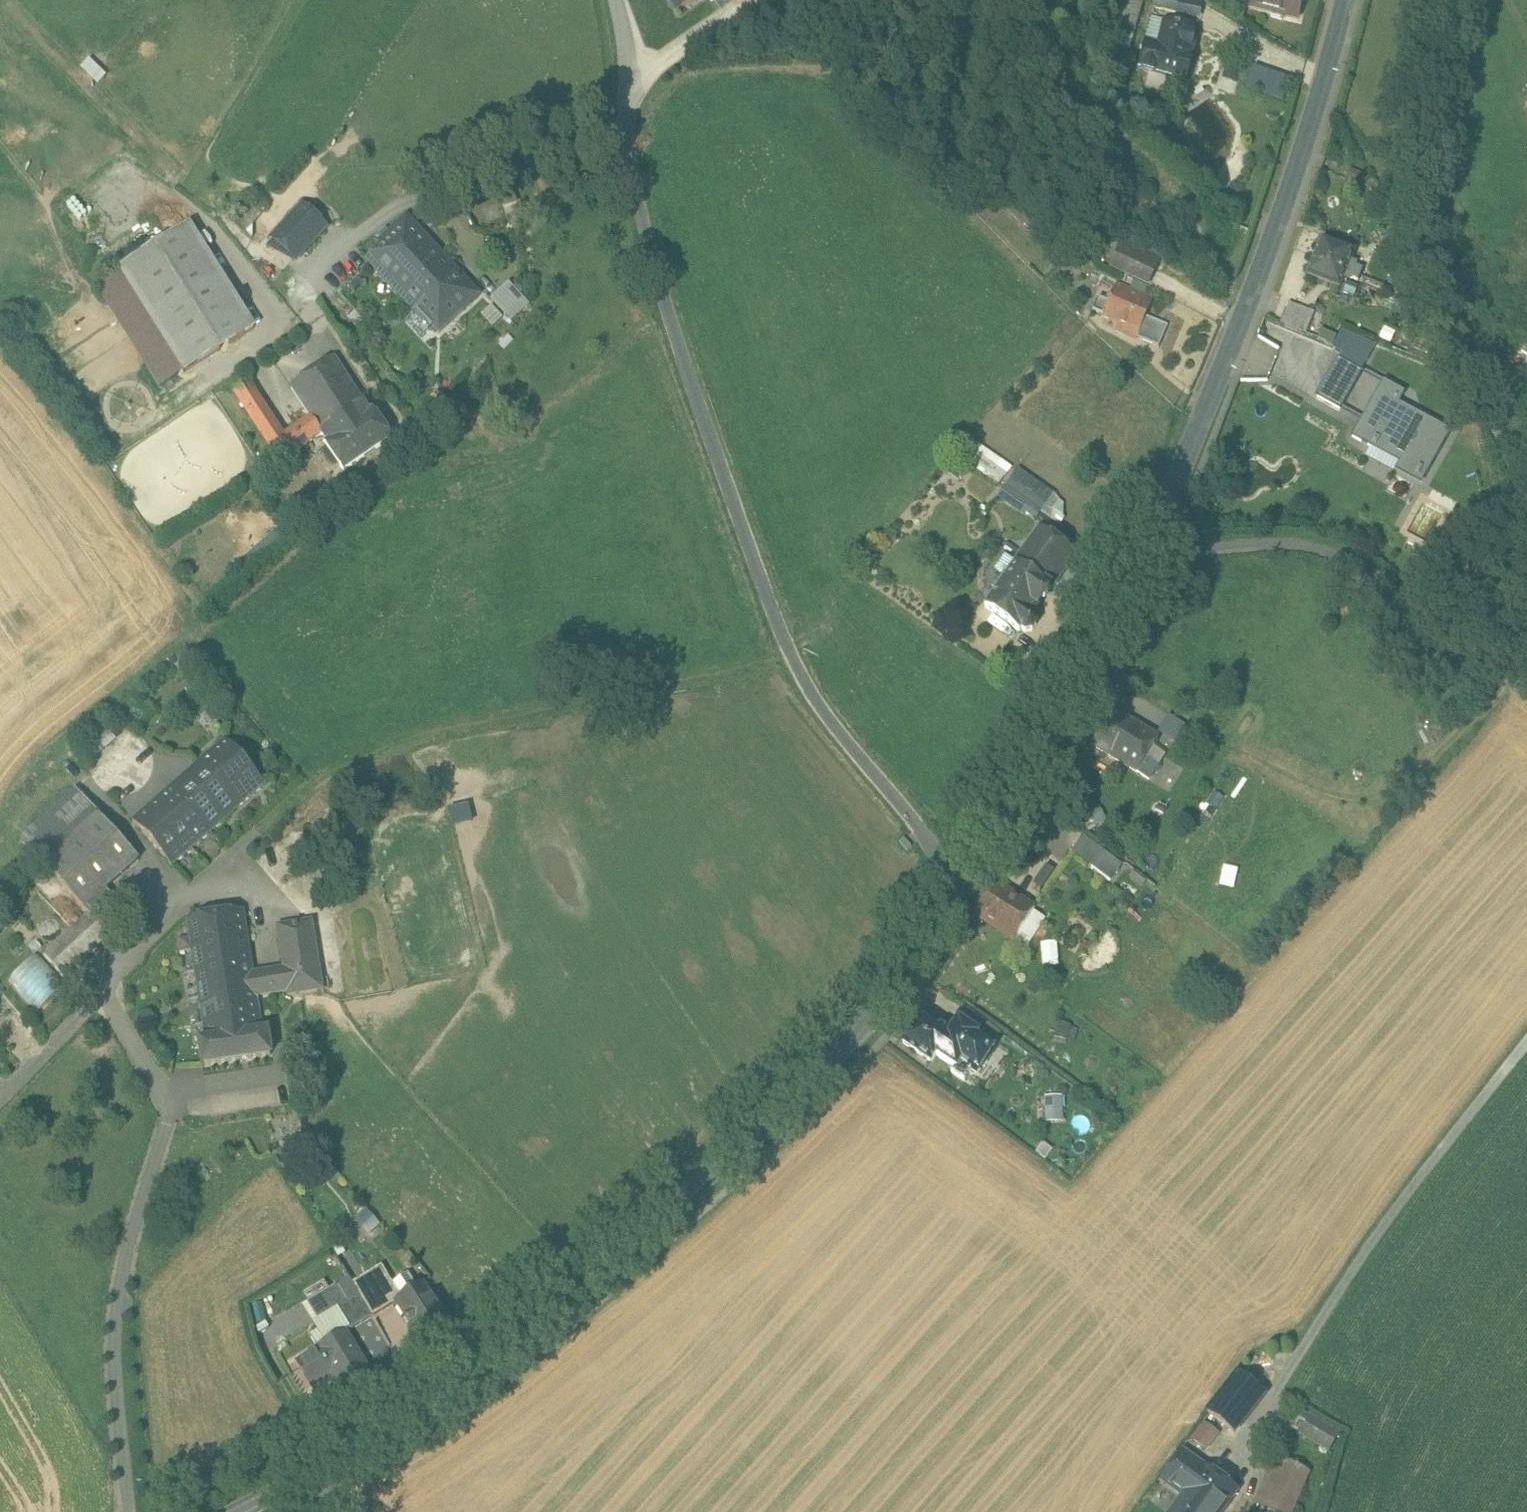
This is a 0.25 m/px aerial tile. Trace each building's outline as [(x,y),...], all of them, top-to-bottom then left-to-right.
[(681,11),(696,0),(673,0),(681,11)] [(1116,14),(1123,16),(1108,68),(1112,68),(1115,55),(1127,58),(1143,0),(1120,0),(1116,14)] [(1185,0),(1155,0),(1154,4),(1183,11),(1185,0)] [(1183,11),(1198,14),(1201,1),(1197,0),(1185,0),(1183,11)] [(1240,2),(1298,17),(1303,0),(1241,0),(1240,2)] [(1198,26),(1164,18),(1159,41),(1146,38),(1139,68),(1185,80),(1189,64),(1190,64),(1192,53),(1191,53),(1198,26)] [(85,60),(80,67),(96,81),(102,74),(85,60)] [(1283,98),(1290,75),(1251,62),(1244,86),(1283,98)] [(326,227),(303,206),(274,239),(297,260),(326,227)] [(480,295),(407,217),(379,243),(382,246),(367,260),(416,313),(424,321),(427,319),(434,327),(439,333),(480,295)] [(190,226),(123,269),(186,371),(254,328),(190,226)] [(1354,252),(1323,240),(1309,277),(1340,289),(1343,280),(1348,282),(1355,262),(1351,260),(1354,252)] [(1157,269),(1128,256),(1121,270),(1150,284),(1157,269)] [(163,385),(186,371),(123,269),(100,284),(163,385)] [(1085,269),(1077,278),(1084,284),(1092,275),(1085,269)] [(529,303),(509,281),(492,298),(512,319),(529,303)] [(1149,288),(1135,282),(1130,293),(1144,299),(1149,288)] [(1130,293),(1116,287),(1110,302),(1104,316),(1104,317),(1119,323),(1116,330),(1159,348),(1168,327),(1147,317),(1153,303),(1144,299),(1130,293)] [(1110,302),(1099,297),(1093,311),(1104,316),(1110,302)] [(492,326),(503,317),(493,304),(481,313),(492,326)] [(1314,314),(1288,305),(1280,326),(1306,336),(1314,314)] [(424,321),(416,313),(407,322),(422,338),(434,327),(427,319),(424,321)] [(364,401),(335,357),(291,386),(311,417),(322,433),(327,441),(370,411),(371,410),(364,401)] [(1338,362),(1318,399),(1340,411),(1360,374),(1338,362)] [(284,435),(249,382),(235,391),(281,461),(322,433),(311,417),(284,435)] [(1450,433),(1398,405),(1404,394),(1384,384),(1354,439),(1374,450),(1378,444),(1421,467),(1431,449),(1439,453),(1450,433)] [(370,411),(327,441),(325,442),(344,471),(393,437),(374,408),(371,410),(370,411)] [(968,438),(958,457),(1003,481),(1013,462),(968,438)] [(1001,492),(1038,514),(1040,511),(1057,521),(1070,498),(1016,467),(1001,492)] [(286,535),(278,525),(249,550),(257,560),(286,535)] [(1040,530),(1016,564),(1005,557),(994,572),(995,579),(1002,584),(986,607),(1020,632),(1022,630),(1026,632),(1033,631),(1037,625),(1036,618),(1032,615),(1075,554),(1040,530)] [(980,611),(968,625),(976,632),(988,618),(980,611)] [(1158,737),(1115,710),(1093,745),(1137,771),(1146,756),(1158,737)] [(173,865),(266,783),(225,739),(133,820),(173,865)] [(1159,765),(1146,756),(1137,771),(1150,780),(1159,765)] [(75,790),(22,839),(44,863),(97,814),(75,790)] [(138,858),(97,814),(44,863),(85,907),(138,858)] [(1093,865),(1106,848),(1087,834),(1074,851),(1093,865)] [(1125,863),(1106,848),(1093,865),(1111,880),(1125,863)] [(1036,909),(994,882),(973,914),(1015,941),(1036,909)] [(207,1042),(263,1033),(258,996),(255,980),(244,909),(187,918),(207,1042)] [(1046,916),(1036,909),(1015,941),(1025,948),(1046,916)] [(91,912),(45,955),(65,976),(111,934),(91,912)] [(313,921),(279,926),(286,975),(289,991),(290,995),(323,989),(313,921)] [(31,953),(8,975),(28,996),(51,973),(31,953)] [(286,975),(255,980),(258,996),(289,991),(286,975)] [(949,1033),(923,1015),(904,1042),(932,1061),(937,1054),(958,1068),(966,1055),(946,1041),(950,1034),(949,1033)] [(980,1034),(959,1019),(949,1033),(950,1034),(946,1041),(966,1055),(980,1034)] [(263,1033),(207,1042),(201,1043),(205,1066),(271,1056),(268,1032),(263,1033)] [(1045,1120),(1063,1119),(1062,1093),(1044,1094),(1045,1120)] [(382,1265),(354,1283),(360,1294),(374,1316),(397,1302),(396,1301),(402,1297),(393,1284),(382,1265)] [(456,1333),(424,1283),(418,1287),(409,1273),(408,1274),(393,1284),(402,1297),(396,1301),(397,1302),(428,1351),(456,1333)] [(338,1285),(308,1303),(319,1320),(339,1308),(338,1307),(348,1301),(338,1285)] [(348,1301),(338,1307),(339,1308),(352,1330),(374,1316),(360,1294),(348,1301)] [(339,1308),(319,1320),(313,1323),(319,1332),(311,1336),(319,1348),(318,1349),(319,1350),(297,1364),(311,1387),(312,1386),(310,1383),(331,1370),(345,1392),(372,1375),(346,1333),(352,1330),(339,1308)] [(1238,1373),(1208,1412),(1234,1432),(1264,1394),(1238,1373)] [(1309,1437),(1318,1422),(1310,1418),(1302,1433),(1309,1437)] [(1339,1435),(1318,1422),(1309,1437),(1330,1450),(1339,1435)] [(1205,1424),(1193,1439),(1206,1449),(1218,1434),(1205,1424)] [(1184,1453),(1164,1481),(1186,1496),(1174,1511),(1221,1511),(1236,1491),(1184,1453)] [(1274,1460),(1257,1501),(1279,1511),(1297,1470),(1274,1460)] [(1279,1511),(1282,1511),(1292,1511),(1308,1474),(1297,1470),(1279,1511)]
